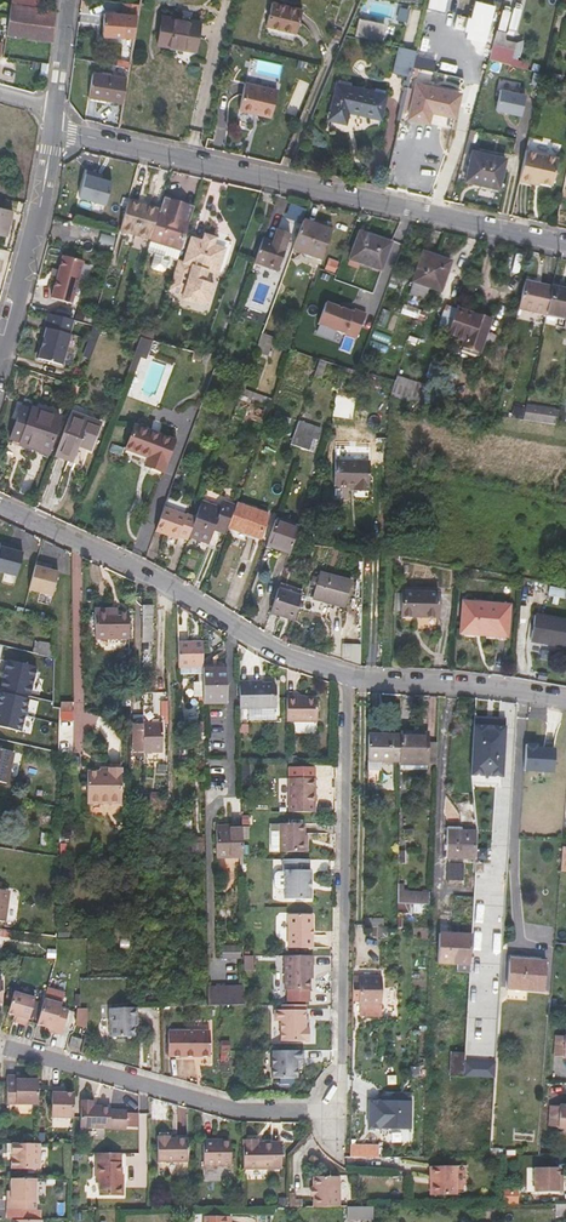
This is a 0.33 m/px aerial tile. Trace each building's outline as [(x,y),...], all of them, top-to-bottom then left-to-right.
[(267,24),(296,32),(301,9),(272,2),(267,24)] [(50,40),(53,10),(10,4),(9,15),(6,33),(50,40)] [(103,34),(122,36),(124,15),(104,13),(103,34)] [(159,43),(195,49),(199,22),(163,16),(159,43)] [(353,38),(379,44),(383,26),(357,20),(353,38)] [(513,48),(494,43),(492,48),(512,53),(513,48)] [(398,48),(392,74),(410,78),(410,76),(412,69),(413,67),(414,60),(416,51),(398,48)] [(510,63),(512,53),(492,48),(490,58),(510,63)] [(22,65),(0,61),(0,68),(21,72),(22,65)] [(92,73),(88,95),(123,101),(127,79),(92,73)] [(245,82),(239,109),(254,113),(256,108),(272,112),(277,89),(245,82)] [(348,110),(379,117),(384,94),(337,84),(330,118),(346,121),(348,110)] [(410,117),(452,127),(459,94),(417,84),(410,117)] [(496,109),(521,114),(525,94),(500,88),(496,109)] [(254,113),(271,116),(272,112),(256,108),(254,113)] [(473,151),(478,130),(470,128),(465,149),(473,151)] [(552,184),(559,157),(526,150),(519,180),(531,183),(532,180),(539,182),(552,184)] [(480,183),(479,187),(497,191),(505,159),(473,151),(467,179),(480,183)] [(80,195),(105,202),(112,179),(102,176),(95,174),(96,171),(87,168),(80,195)] [(174,201),(164,197),(161,206),(171,209),(174,201)] [(151,238),(160,208),(128,200),(120,230),(151,238)] [(160,208),(151,238),(148,249),(155,252),(151,264),(153,267),(163,271),(167,269),(171,257),(178,259),(190,223),(181,220),(186,204),(174,201),(171,209),(161,206),(160,208)] [(190,223),(195,207),(186,204),(181,220),(190,223)] [(5,236),(11,210),(0,207),(0,234),(5,236)] [(323,259),(333,230),(304,219),(293,248),(323,259)] [(273,240),(263,237),(254,261),(277,269),(291,233),(278,228),(273,240)] [(351,259),(381,270),(391,243),(361,232),(351,259)] [(186,261),(178,259),(169,288),(185,293),(184,294),(209,302),(215,283),(205,280),(209,269),(218,272),(223,256),(211,252),(214,245),(193,238),(186,261)] [(92,247),(106,251),(108,242),(94,239),(92,247)] [(226,249),(214,245),(211,252),(223,256),(226,249)] [(320,267),(323,259),(293,248),(290,256),(320,267)] [(414,281),(440,291),(451,262),(425,252),(414,281)] [(52,298),(72,304),(84,262),(63,256),(52,298)] [(205,280),(215,283),(218,272),(209,269),(205,280)] [(519,309),(534,312),(547,315),(547,313),(552,287),(525,281),(519,309)] [(553,286),(552,287),(547,313),(565,318),(565,289),(553,286)] [(327,301),(318,323),(357,338),(367,313),(355,308),(354,311),(327,301)] [(478,357),(483,344),(488,346),(491,332),(492,331),(487,330),(492,318),(457,306),(447,335),(464,340),(460,351),(478,357)] [(534,312),(532,320),(545,323),(547,315),(534,312)] [(36,358),(40,359),(52,314),(48,313),(36,358)] [(565,322),(565,318),(547,313),(547,315),(545,323),(565,327),(565,322)] [(74,320),(52,314),(40,359),(63,366),(72,334),(71,334),(74,320)] [(267,354),(274,336),(263,331),(257,349),(267,354)] [(494,347),(498,333),(492,331),(491,332),(488,346),(494,347)] [(91,335),(85,353),(91,356),(98,337),(91,335)] [(343,357),(323,350),(320,359),(327,362),(341,366),(343,360),(343,357)] [(346,361),(343,360),(341,366),(357,370),(360,362),(348,357),(346,361)] [(314,375),(322,378),(327,362),(320,359),(314,375)] [(393,396),(414,400),(418,379),(396,375),(393,396)] [(243,387),(240,395),(271,406),(274,399),(243,387)] [(22,406),(10,440),(19,443),(31,409),(22,406)] [(556,425),(559,411),(526,406),(524,419),(556,425)] [(19,443),(33,448),(37,449),(50,415),(31,409),(19,443)] [(79,447),(81,442),(91,446),(100,424),(71,413),(57,453),(75,459),(79,447)] [(272,422),(288,428),(291,418),(276,413),(272,422)] [(48,453),(60,418),(50,415),(37,449),(48,453)] [(318,440),(321,430),(299,422),(291,444),(301,447),(309,450),(314,438),(318,440)] [(149,456),(155,459),(151,468),(165,473),(176,441),(135,427),(128,449),(149,456)] [(309,450),(314,452),(318,440),(314,438),(309,450)] [(79,447),(90,451),(91,446),(81,442),(79,447)] [(47,459),(48,453),(37,449),(35,455),(47,459)] [(73,464),(75,459),(57,453),(55,457),(73,464)] [(149,456),(146,466),(151,468),(155,459),(149,456)] [(350,487),(356,487),(355,491),(369,492),(370,463),(336,461),(335,486),(350,487)] [(223,501),(220,508),(202,501),(194,523),(190,535),(208,542),(212,530),(214,525),(228,530),(229,527),(236,506),(223,501)] [(259,538),(268,513),(237,503),(236,506),(229,527),(259,538)] [(178,538),(187,541),(190,535),(194,523),(163,511),(155,532),(177,540),(178,538)] [(291,552),(300,527),(276,519),(267,544),(282,549),(291,552)] [(212,530),(226,535),(228,530),(214,525),(212,530)] [(16,577),(22,553),(14,551),(9,550),(10,545),(0,543),(0,572),(16,577)] [(289,557),(291,552),(282,549),(280,555),(289,557)] [(28,590),(52,596),(58,573),(50,571),(44,569),(46,565),(36,562),(28,590)] [(313,598),(345,607),(352,581),(320,572),(318,579),(313,577),(311,584),(316,586),(313,598)] [(294,622),(300,601),(278,593),(271,614),(294,622)] [(403,593),(403,596),(402,610),(402,615),(436,617),(438,595),(403,593)] [(464,602),(461,633),(476,634),(477,629),(507,631),(509,606),(464,602)] [(152,642),(152,605),(141,605),(141,643),(152,642)] [(94,609),(94,638),(108,638),(108,609),(94,609)] [(128,637),(127,613),(115,612),(109,612),(109,609),(108,609),(108,638),(128,637)] [(565,648),(565,621),(536,615),(531,641),(565,648)] [(476,634),(507,637),(507,631),(477,629),(476,634)] [(177,644),(178,669),(202,668),(201,644),(177,644)] [(55,648),(40,645),(38,655),(54,658),(55,648)] [(28,696),(29,696),(35,667),(6,661),(4,672),(6,672),(5,678),(3,678),(0,690),(28,696)] [(221,705),(221,671),(202,671),(202,706),(221,705)] [(260,678),(238,678),(239,704),(275,704),(275,682),(270,679),(260,679),(260,678)] [(0,690),(0,692),(27,699),(28,696),(0,690)] [(20,731),(27,699),(0,692),(0,727),(20,731)] [(318,695),(288,695),(288,718),(318,719),(318,695)] [(473,724),(504,726),(504,718),(473,717),(473,724)] [(471,774),(502,775),(504,726),(473,724),(471,774)] [(131,725),(132,752),(142,751),(142,725),(131,725)] [(161,751),(161,725),(142,725),(142,751),(161,751)] [(428,765),(428,745),(428,738),(412,738),(412,733),(400,733),(399,736),(399,762),(399,764),(403,765),(403,771),(423,771),(424,765),(428,765)] [(380,781),(380,761),(399,762),(399,736),(368,735),(367,781),(380,781)] [(525,770),(553,773),(555,751),(536,749),(537,746),(527,745),(525,770)] [(13,752),(0,749),(0,782),(6,783),(13,752)] [(112,803),(111,768),(109,768),(109,771),(99,771),(86,772),(86,803),(112,803)] [(121,802),(121,768),(111,768),(112,803),(121,802)] [(290,779),(290,813),(315,813),(315,779),(290,779)] [(281,851),(281,853),(306,853),(306,825),(282,825),(282,832),(281,851)] [(216,831),(216,856),(241,856),(241,836),(226,836),(225,831),(216,831)] [(276,851),(281,851),(282,832),(276,832),(272,834),(272,849),(276,851)] [(447,832),(446,856),(474,858),(476,833),(447,832)] [(312,872),(310,872),(310,861),(284,861),(284,871),(286,871),(286,872),(278,872),(276,873),(275,875),(275,887),(276,889),(278,890),(286,890),(286,900),(311,900),(311,890),(310,890),(310,882),(311,882),(312,872)] [(448,862),(448,880),(464,880),(465,863),(448,862)] [(431,890),(398,888),(398,903),(430,905),(431,890)] [(0,890),(0,922),(5,923),(9,891),(0,890)] [(290,949),(313,949),(314,916),(290,916),(290,949)] [(366,918),(366,927),(381,927),(381,918),(366,918)] [(456,970),(469,971),(469,963),(470,937),(439,935),(437,962),(457,963),(456,970)] [(223,958),(241,957),(240,945),(223,946),(223,958)] [(311,991),(311,980),(311,973),(313,973),(313,957),(286,957),(286,991),(311,991)] [(529,963),(509,962),(507,988),(543,991),(546,962),(530,961),(529,963)] [(358,1000),(358,1003),(359,1003),(381,1003),(381,978),(358,977),(353,977),(353,982),(353,1000),(358,1000)] [(244,1004),(243,987),(207,988),(208,1005),(222,1005),(244,1004)] [(29,1029),(36,1001),(16,995),(9,1016),(16,1018),(14,1025),(29,1029)] [(45,1001),(38,1027),(47,1030),(55,1032),(54,1035),(63,1038),(69,1013),(62,1010),(62,1006),(45,1001)] [(381,1015),(381,1003),(359,1003),(359,1015),(381,1015)] [(308,1028),(304,1028),(305,1020),(305,1004),(281,1005),(281,1010),(274,1011),(274,1021),(280,1021),(280,1041),(307,1041),(308,1028)] [(134,1025),(134,1020),(136,1020),(136,1008),(133,1008),(116,1008),(109,1009),(110,1038),(134,1037),(134,1025)] [(77,1028),(86,1028),(87,1010),(77,1010),(77,1028)] [(210,1031),(169,1031),(168,1057),(209,1057),(210,1031)] [(565,1058),(565,1034),(565,1035),(556,1035),(554,1055),(563,1056),(563,1057),(565,1058)] [(82,1041),(79,1051),(78,1053),(84,1054),(89,1037),(84,1036),(82,1041)] [(272,1080),(296,1079),(296,1069),(296,1062),(300,1062),(302,1062),(303,1052),(272,1052),(272,1080)] [(452,1052),(451,1076),(493,1079),(494,1064),(464,1062),(465,1052),(452,1052)] [(26,1080),(18,1080),(17,1076),(8,1076),(7,1104),(38,1105),(39,1080),(26,1080)] [(73,1119),(74,1093),(67,1093),(62,1093),(62,1087),(53,1087),(52,1118),(73,1119)] [(370,1101),(370,1129),(412,1129),(412,1101),(381,1101),(370,1101)] [(565,1128),(565,1105),(560,1104),(560,1106),(551,1105),(549,1126),(558,1126),(558,1128),(565,1128)] [(94,1108),(93,1105),(82,1105),(81,1128),(136,1130),(136,1114),(128,1114),(128,1112),(111,1111),(111,1108),(94,1108)] [(169,1139),(169,1136),(158,1137),(158,1162),(188,1161),(188,1139),(169,1139)] [(202,1165),(230,1165),(229,1139),(219,1139),(219,1141),(214,1141),(214,1139),(202,1139),(202,1165)] [(257,1144),(257,1140),(242,1140),(243,1169),(280,1168),(280,1143),(261,1142),(262,1144),(257,1144)] [(12,1169),(38,1170),(39,1144),(38,1144),(7,1144),(7,1154),(12,1155),(12,1169)] [(380,1157),(380,1146),(352,1146),(352,1158),(380,1157)] [(120,1182),(120,1175),(120,1154),(96,1153),(96,1183),(99,1183),(99,1196),(122,1196),(122,1185),(120,1182)] [(456,1194),(455,1165),(429,1165),(430,1194),(456,1194)] [(560,1191),(560,1181),(557,1181),(557,1174),(557,1167),(533,1167),(533,1191),(560,1191)] [(313,1188),(314,1196),(314,1207),(339,1206),(339,1176),(313,1176),(313,1188)] [(36,1178),(11,1179),(10,1191),(10,1200),(7,1200),(7,1209),(35,1210),(36,1178)] [(287,1205),(287,1197),(278,1198),(277,1206),(287,1205)] [(565,1214),(565,1203),(557,1203),(557,1214),(565,1214)] [(348,1205),(347,1219),(373,1219),(373,1206),(348,1205)]
